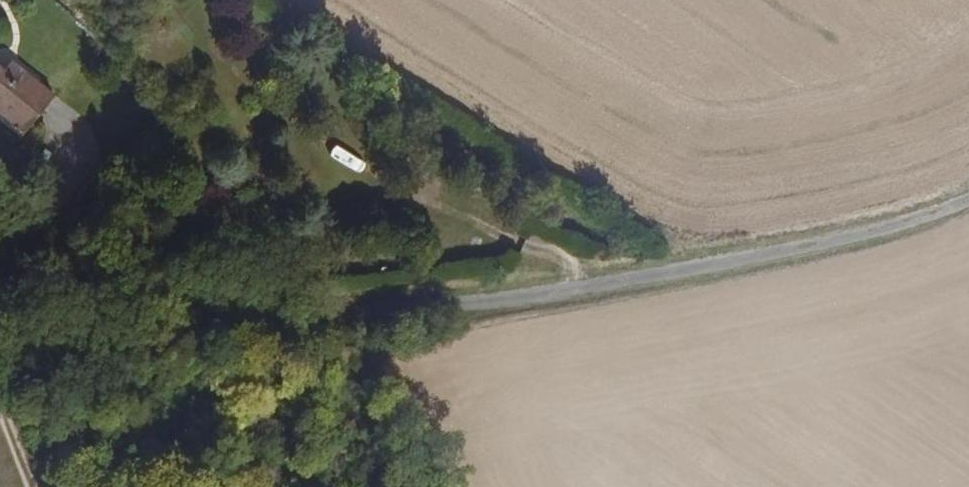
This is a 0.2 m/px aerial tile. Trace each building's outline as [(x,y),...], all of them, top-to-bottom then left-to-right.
[(21,135),(53,94),(14,64),(0,61),(0,118),(21,135)]
